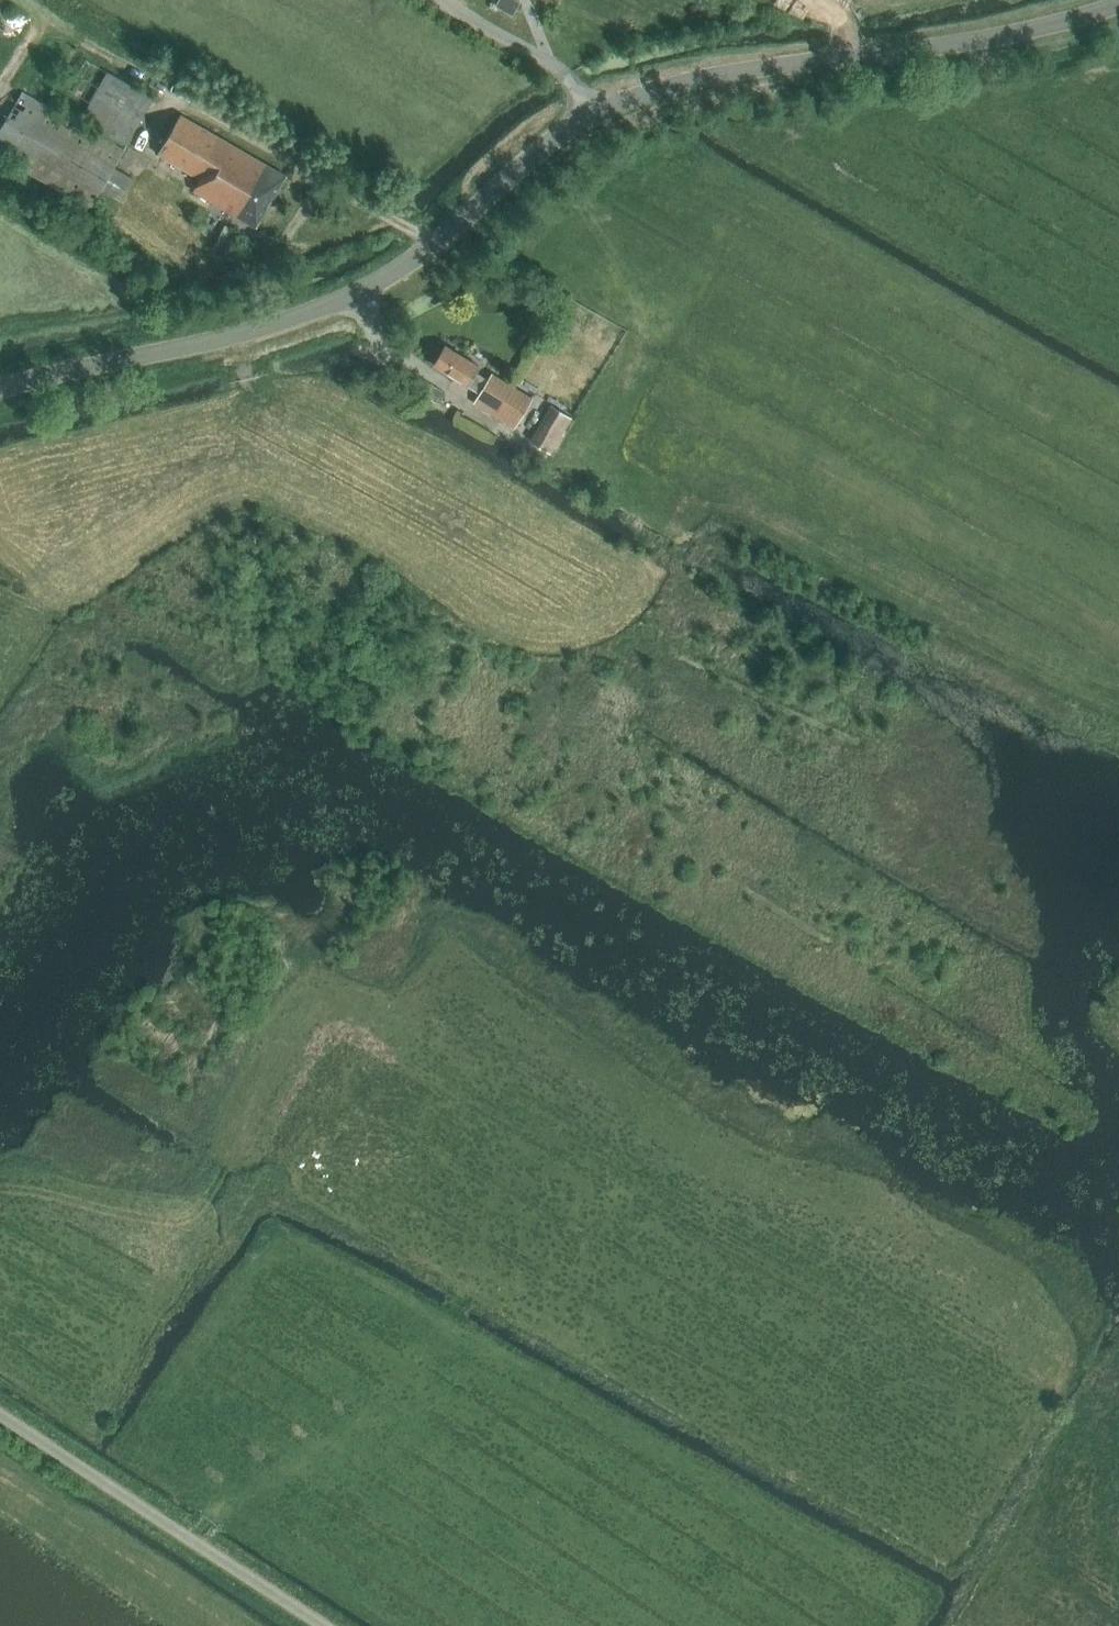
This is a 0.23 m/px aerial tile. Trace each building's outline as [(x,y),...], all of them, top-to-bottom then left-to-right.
[(518,0),(497,0),(513,9),(518,0)] [(129,143),(156,97),(88,57),(61,103),(129,143)] [(84,202),(92,207),(103,188),(121,199),(135,176),(116,165),(125,149),(24,91),(0,133),(0,153),(84,202)] [(195,189),(217,202),(258,225),(287,175),(182,114),(160,153),(202,178),(195,189)] [(240,233),(224,224),(213,243),(229,252),(240,233)] [(552,293),(540,296),(543,309),(555,306),(552,293)] [(444,346),(432,365),(478,393),(472,403),(512,427),(530,397),(490,373),(486,379),(474,372),(477,366),(444,346)] [(434,402),(440,392),(423,381),(417,391),(434,402)] [(529,443),(548,454),(569,421),(550,409),(529,443)]
